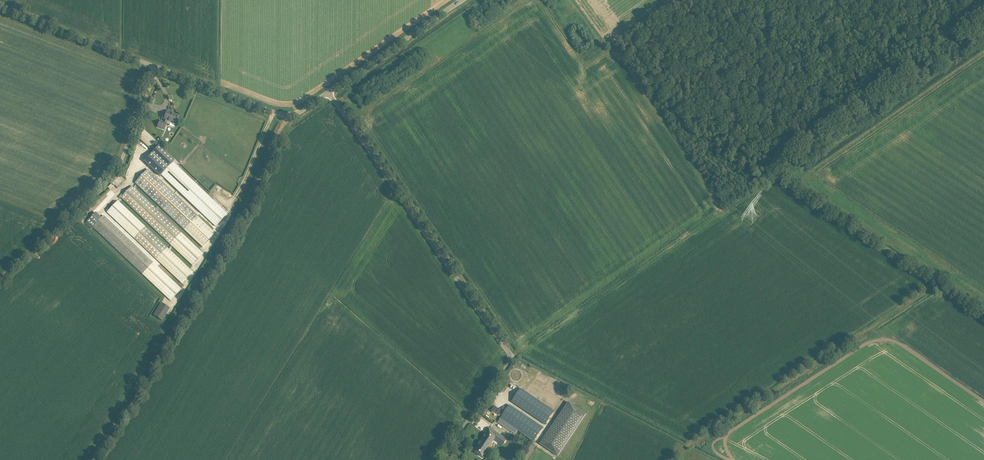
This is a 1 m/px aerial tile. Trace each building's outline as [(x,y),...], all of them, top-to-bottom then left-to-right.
[(169,126),(174,127),(178,116),(172,113),(167,111),(164,119),(164,120),(163,122),(160,121),(157,127),(165,130),(167,123),(166,123),(167,121),(171,122),(169,126)] [(159,146),(144,161),(160,176),(161,174),(216,226),(227,214),(173,162),(174,160),(159,146)] [(135,183),(203,247),(215,234),(147,169),(135,183)] [(132,186),(121,197),(193,265),(203,254),(132,186)] [(118,201),(107,212),(182,283),(192,272),(118,201)] [(101,218),(93,227),(171,301),(181,289),(103,216),(101,218)] [(161,302),(153,315),(162,320),(170,308),(161,302)] [(553,410),(525,391),(521,389),(512,402),(544,424),(553,410)] [(568,402),(540,444),(558,456),(586,414),(568,402)] [(526,416),(514,408),(510,405),(498,422),(516,434),(518,430),(533,440),(542,427),(526,416)] [(506,439),(494,431),(490,428),(474,451),(482,456),(494,439),(500,443),(499,444),(502,446),(506,439)]
